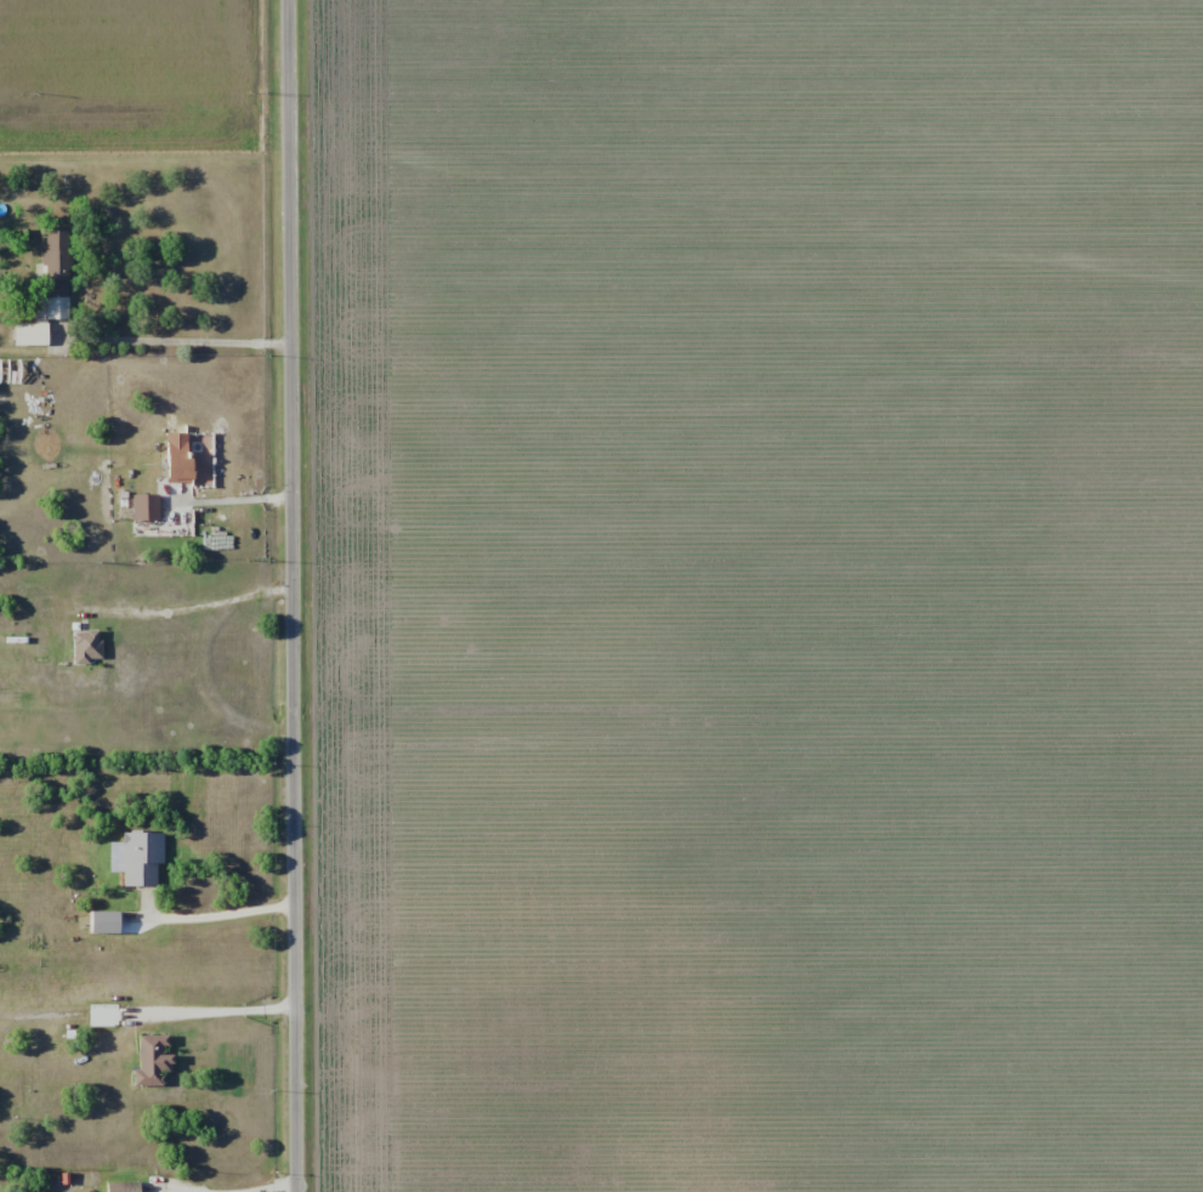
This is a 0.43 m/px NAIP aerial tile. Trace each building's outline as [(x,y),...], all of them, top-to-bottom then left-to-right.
[(44,230),(42,318),(69,318),(71,231),(44,230)] [(49,345),(49,322),(16,322),(16,345),(49,345)] [(193,433),(168,433),(169,482),(195,481),(193,433)] [(159,520),(159,494),(133,494),(133,520),(159,520)] [(73,662),(103,662),(103,630),(73,630),(73,662)] [(125,886),(162,886),(162,832),(124,832),(124,844),(110,844),(110,870),(124,870),(125,886)] [(141,1182),(122,1182),(122,1191),(141,1191),(141,1182)]
